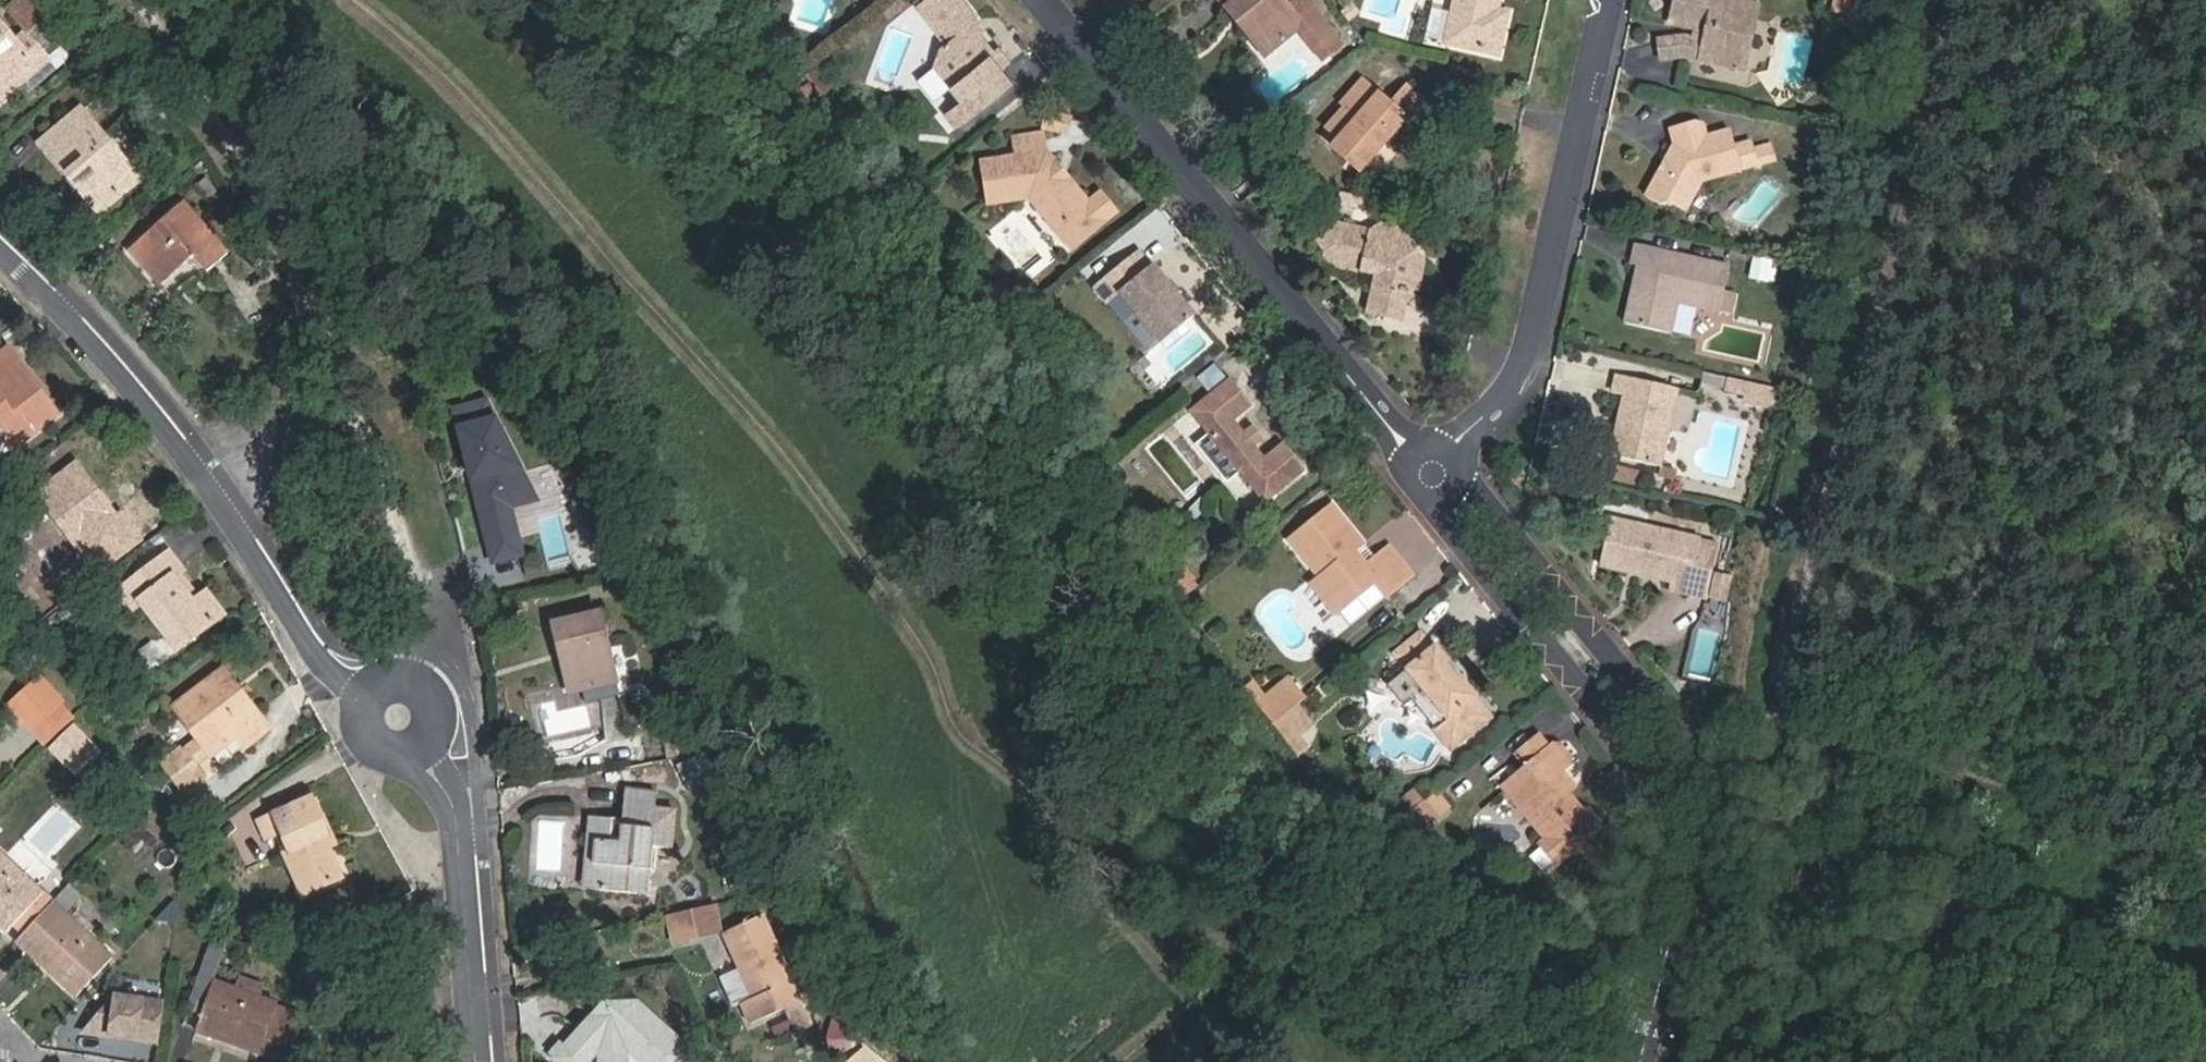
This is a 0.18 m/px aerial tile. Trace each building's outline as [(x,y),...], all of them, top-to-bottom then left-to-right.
[(7,12),(28,37),(37,29),(57,12),(47,0),(21,0),(7,12)] [(979,20),(963,0),(923,0),(914,8),(944,45),(938,50),(934,68),(961,102),(944,115),(956,130),(1014,85),(1003,71),(1011,65),(999,49),(993,54),(980,37),(971,26),(979,20)] [(1248,41),(1265,61),(1299,34),(1323,65),(1341,51),(1302,1),(1290,10),(1282,0),(1215,0),(1227,14),(1232,9),(1254,36),(1248,41)] [(1290,10),(1302,1),(1301,0),(1282,0),(1290,10)] [(1508,16),(1497,13),(1500,0),(1455,0),(1445,47),(1498,59),(1508,16)] [(1667,38),(1658,39),(1658,57),(1685,59),(1743,73),(1758,9),(1739,0),(1676,0),(1670,24),(1706,33),(1704,44),(1679,38),(1667,38)] [(1853,20),(1858,0),(1835,0),(1831,15),(1853,20)] [(1227,14),(1248,41),(1254,36),(1232,9),(1227,14)] [(988,31),(979,20),(971,26),(980,37),(988,31)] [(17,44),(0,23),(0,96),(3,100),(18,87),(39,69),(19,45),(17,44)] [(1670,24),(1667,38),(1679,38),(1704,44),(1706,33),(1670,24)] [(39,69),(18,87),(27,98),(63,67),(63,60),(37,29),(28,37),(19,45),(39,69)] [(1424,113),(1429,108),(1407,89),(1391,107),(1379,97),(1361,116),(1347,104),(1325,130),(1338,141),(1331,149),(1359,174),(1389,141),(1384,136),(1390,128),(1396,133),(1402,126),(1415,138),(1430,122),(1425,117),(1424,113)] [(1436,115),(1429,108),(1424,113),(1425,117),(1430,122),(1436,115)] [(136,177),(83,112),(42,146),(96,211),(136,177)] [(1672,140),(1662,160),(1670,165),(1666,172),(1656,172),(1643,196),(1658,204),(1667,200),(1682,208),(1698,176),(1737,171),(1734,148),(1731,133),(1703,136),(1702,126),(1693,123),(1670,127),(1672,140)] [(1389,141),(1396,133),(1390,128),(1384,136),(1389,141)] [(1053,170),(1057,167),(1045,151),(1041,133),(1009,140),(1013,158),(980,164),(988,205),(1028,198),(1039,199),(1060,226),(1054,231),(1068,249),(1114,213),(1099,194),(1087,204),(1063,174),(1058,177),(1053,170)] [(1734,148),(1737,171),(1754,169),(1752,156),(1750,145),(1734,148)] [(1752,156),(1754,169),(1772,167),(1770,153),(1752,156)] [(1670,165),(1662,160),(1656,172),(1666,172),(1670,165)] [(1063,174),(1057,167),(1053,170),(1058,177),(1063,174)] [(1054,231),(1060,226),(1039,199),(1028,198),(1054,231)] [(228,253),(184,204),(128,252),(158,287),(193,257),(206,273),(228,253)] [(1397,267),(1416,255),(1402,235),(1381,230),(1365,239),(1330,231),(1328,241),(1318,249),(1324,257),(1321,269),(1373,282),(1365,318),(1400,326),(1407,298),(1391,294),(1397,267)] [(1630,266),(1642,269),(1648,270),(1642,295),(1634,302),(1628,327),(1667,337),(1675,305),(1716,315),(1726,270),(1634,248),(1630,266)] [(1120,296),(1161,346),(1194,319),(1152,267),(1151,268),(1138,251),(1093,287),(1107,305),(1120,296)] [(1407,298),(1416,255),(1397,267),(1391,294),(1407,298)] [(1648,270),(1642,269),(1634,302),(1642,295),(1648,270)] [(161,291),(175,304),(193,283),(179,271),(161,291)] [(9,452),(54,418),(45,404),(50,400),(20,361),(16,364),(5,349),(0,353),(0,459),(9,452)] [(1619,431),(1612,457),(1677,472),(1685,441),(1666,436),(1677,391),(1617,376),(1613,394),(1626,398),(1619,431)] [(1746,385),(1726,380),(1723,393),(1743,397),(1746,385)] [(1260,463),(1247,447),(1240,437),(1230,425),(1249,409),(1227,381),(1187,414),(1261,507),(1301,474),(1280,447),(1260,463)] [(537,502),(489,402),(457,409),(491,562),(520,556),(516,536),(500,540),(494,511),(510,507),(537,502)] [(1602,454),(1612,457),(1619,431),(1608,428),(1602,454)] [(1240,437),(1247,447),(1256,441),(1248,431),(1240,437)] [(1615,480),(1639,486),(1644,467),(1619,461),(1615,480)] [(90,497),(97,492),(76,462),(36,492),(78,548),(106,527),(111,524),(90,497)] [(117,519),(97,492),(90,497),(111,524),(117,519)] [(516,536),(510,507),(494,511),(500,540),(516,536)] [(1353,554),(1361,547),(1330,508),(1286,542),(1315,581),(1308,587),(1333,618),(1372,587),(1384,602),(1413,579),(1390,550),(1374,563),(1364,570),(1353,554)] [(1595,567),(1665,584),(1663,592),(1686,597),(1701,600),(1713,550),(1698,546),(1700,541),(1606,519),(1595,567)] [(115,539),(106,527),(78,548),(87,561),(115,539)] [(1374,563),(1361,547),(1353,554),(1364,570),(1374,563)] [(183,569),(169,552),(119,591),(131,607),(139,601),(176,650),(224,613),(206,590),(191,601),(173,577),(183,569)] [(569,640),(580,690),(614,683),(598,613),(553,623),(557,642),(569,640)] [(1445,672),(1453,666),(1437,647),(1435,649),(1421,631),(1394,654),(1447,720),(1478,697),(1462,677),(1454,684),(1445,672)] [(568,692),(580,690),(569,640),(557,642),(568,692)] [(1462,677),(1453,666),(1445,672),(1454,684),(1462,677)] [(268,727),(222,667),(171,705),(208,755),(234,735),(243,746),(268,727)] [(28,728),(57,703),(61,700),(40,676),(8,705),(28,728)] [(1296,704),(1305,697),(1291,678),(1274,692),(1288,710),(1296,704)] [(1258,689),(1250,680),(1241,687),(1249,696),(1258,689)] [(606,688),(607,733),(622,732),(620,688),(606,688)] [(1249,696),(1271,724),(1288,710),(1274,692),(1265,698),(1258,689),(1249,696)] [(70,717),(57,703),(28,728),(42,742),(70,717)] [(1288,710),(1271,724),(1284,742),(1297,731),(1310,721),(1296,704),(1288,710)] [(1309,746),(1297,731),(1284,742),(1296,756),(1309,746)] [(1516,755),(1526,768),(1551,748),(1541,736),(1516,755)] [(1594,833),(1580,815),(1565,796),(1572,790),(1559,773),(1566,767),(1551,748),(1526,768),(1503,788),(1545,841),(1560,860),(1594,833)] [(197,775),(180,751),(164,763),(182,787),(197,775)] [(677,767),(687,791),(716,778),(705,754),(677,767)] [(640,869),(649,871),(652,845),(673,847),(678,809),(655,806),(657,791),(624,787),(620,819),(604,817),(601,840),(595,839),(589,889),(636,895),(640,869)] [(1378,817),(1392,827),(1402,819),(1396,812),(1416,796),(1412,790),(1378,817)] [(300,894),(340,876),(323,836),(329,834),(312,796),(256,820),(264,838),(280,832),(289,851),(283,854),(300,894)] [(1413,810),(1422,803),(1416,796),(1396,812),(1402,819),(1413,810)] [(1422,803),(1413,810),(1425,826),(1436,817),(1423,801),(1422,803)] [(1425,826),(1413,810),(1402,819),(1392,827),(1409,839),(1425,826)] [(1585,812),(1580,815),(1594,833),(1599,829),(1585,812)] [(580,888),(589,889),(595,839),(601,840),(604,817),(588,815),(580,888)] [(1552,866),(1560,860),(1545,841),(1537,847),(1552,866)] [(52,901),(0,851),(0,906),(15,919),(17,918),(27,928),(52,901)] [(646,896),(649,871),(640,869),(636,895),(646,896)] [(80,896),(68,884),(52,901),(64,912),(80,896)] [(64,912),(52,901),(27,928),(15,941),(49,973),(60,961),(85,984),(112,956),(64,912)] [(718,929),(713,905),(668,915),(673,938),(676,940),(716,931),(718,929)] [(15,919),(0,906),(0,928),(4,932),(15,919)] [(754,957),(736,965),(753,1000),(740,1006),(750,1027),(802,1003),(792,982),(761,915),(739,926),(754,957)] [(722,933),(736,965),(754,957),(739,926),(722,933)] [(198,975),(212,979),(225,942),(212,937),(198,975)] [(74,997),(85,984),(60,961),(49,973),(74,997)] [(212,979),(198,975),(186,1007),(200,1012),(194,1030),(285,1061),(299,1020),(272,1012),(276,1002),(212,979)] [(158,1041),(164,1001),(116,994),(83,1030),(158,1041)] [(303,1011),(276,1002),(272,1012),(299,1020),(303,1011)] [(555,1059),(559,1061),(587,1061),(596,1052),(600,1051),(627,1050),(630,1050),(643,1061),(688,1061),(690,1060),(685,1046),(638,1003),(604,1005),(555,1059)] [(865,1047),(849,1061),(878,1061),(865,1047)] [(627,1050),(600,1051),(600,1061),(628,1061),(627,1050)]
